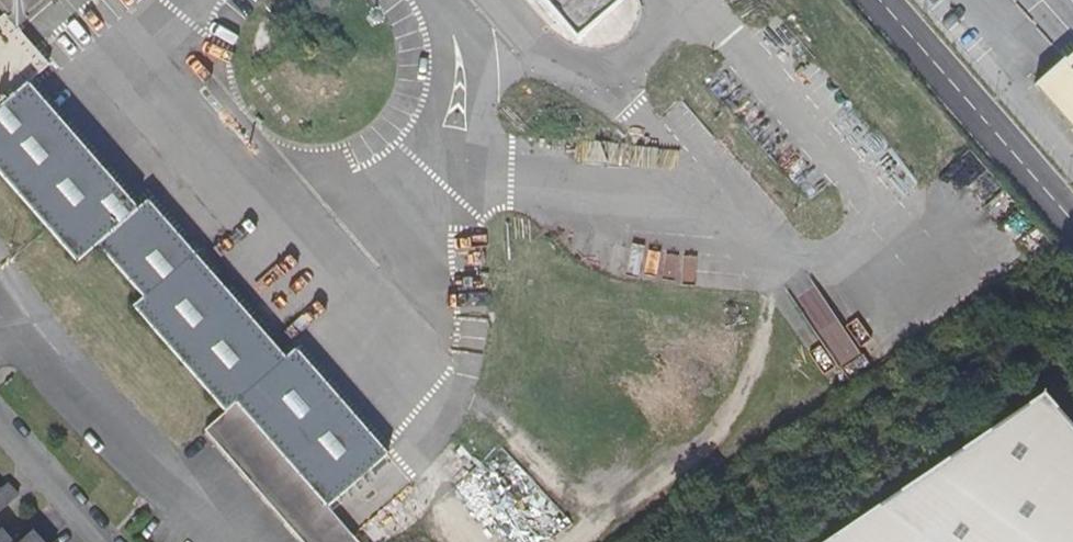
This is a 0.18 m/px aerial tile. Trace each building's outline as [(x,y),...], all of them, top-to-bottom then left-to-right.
[(353,537),(412,485),(296,348),(284,356),(147,200),(137,209),(28,84),(49,66),(16,29),(49,0),(0,0),(0,5),(6,12),(0,17),(0,176),(77,263),(97,245),(142,297),(132,307),(224,413),(204,431),(302,541),(358,541),(353,537)] [(1035,87),(1072,130),(1072,53),(1035,87)] [(1043,394),(824,541),(1072,541),(1072,427),(1043,394)] [(18,498),(7,485),(0,491),(0,514),(18,498)] [(1,531),(0,530),(0,541),(10,541),(1,531)] [(32,533),(21,541),(40,541),(32,533)]
